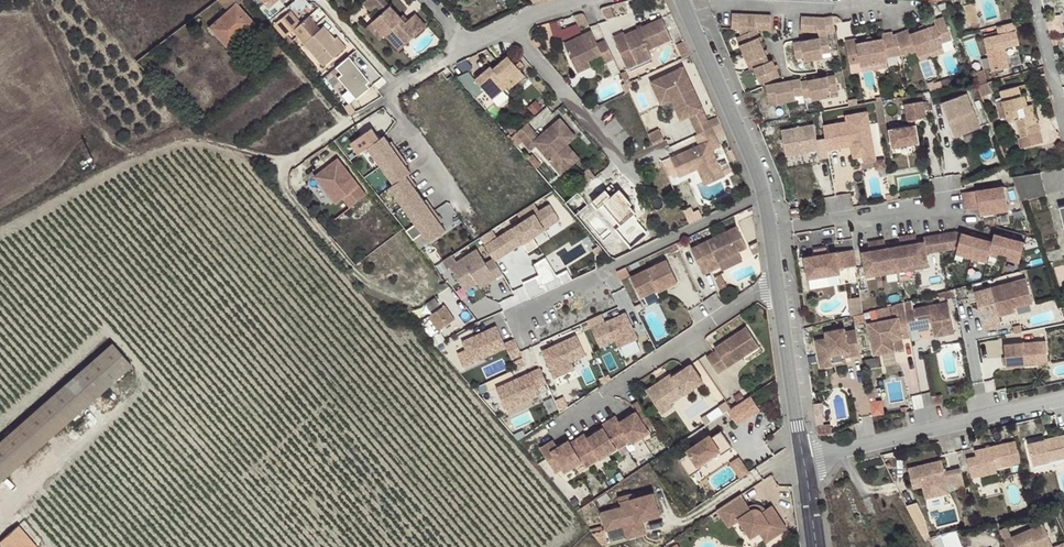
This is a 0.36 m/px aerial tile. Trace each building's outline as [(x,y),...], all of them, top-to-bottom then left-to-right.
[(227,10),(209,26),(223,43),(235,32),(238,36),(254,21),(237,3),(241,0),(218,0),(227,10)] [(270,9),(279,0),(261,0),(270,9)] [(363,3),(371,12),(377,6),(382,12),(372,22),(384,36),(389,31),(398,42),(409,32),(413,37),(426,26),(415,14),(408,20),(405,23),(400,18),(384,0),(366,0),(363,3)] [(974,3),(963,6),(968,23),(978,21),(974,3)] [(296,26),(300,23),(289,11),(286,14),(296,26)] [(302,43),(319,28),(307,15),(300,23),(296,26),(286,14),(273,26),(284,39),(287,36),(291,32),(302,43)] [(745,14),(736,14),(737,29),(745,29),(745,14)] [(745,14),(745,29),(744,34),(746,36),(752,34),(753,15),(745,14)] [(760,15),(753,15),(752,34),(760,30),(760,15)] [(835,16),(832,17),(827,18),(830,33),(838,30),(835,16)] [(579,17),(556,19),(558,37),(581,35),(579,17)] [(819,32),(820,18),(812,17),(811,32),(819,32)] [(936,26),(924,30),(932,52),(945,47),(943,43),(953,40),(944,17),(934,21),(936,26)] [(624,32),(613,37),(622,57),(632,53),(637,64),(651,58),(648,50),(671,39),(662,18),(625,35),(624,32)] [(830,33),(827,18),(820,18),(819,32),(821,33),(823,38),(830,36),(830,33)] [(384,36),(372,22),(367,26),(379,40),(384,36)] [(1014,22),(1008,24),(996,27),(998,35),(983,39),(992,71),(1009,67),(1005,48),(1019,44),(1014,22)] [(302,43),(323,66),(341,50),(332,40),(335,38),(322,25),(319,28),(302,43)] [(752,34),(746,36),(744,37),(747,45),(743,48),(746,55),(767,47),(760,30),(752,34)] [(932,52),(924,30),(912,35),(910,30),(898,34),(903,55),(908,55),(908,57),(918,53),(919,56),(932,52)] [(398,51),(413,37),(409,32),(398,42),(389,31),(384,36),(398,51)] [(591,31),(564,43),(574,67),(588,61),(601,54),(605,63),(614,59),(605,40),(597,44),(591,31)] [(235,32),(223,43),(227,46),(238,36),(235,32)] [(903,55),(898,34),(895,36),(894,33),(883,34),(884,39),(872,41),(876,64),(889,62),(889,58),(903,55)] [(284,39),(295,51),(298,49),(287,36),(284,39)] [(823,38),(813,40),(818,61),(826,59),(826,55),(834,54),(830,36),(823,38)] [(332,40),(341,50),(345,47),(336,37),(335,38),(332,40)] [(876,64),(872,41),(859,44),(858,39),(848,42),(852,65),(862,63),(863,67),(876,64)] [(818,61),(813,40),(805,41),(804,40),(795,42),(799,61),(808,59),(808,63),(818,61)] [(773,63),(767,47),(746,55),(750,63),(754,62),(757,70),(773,63)] [(945,47),(932,52),(934,57),(946,52),(945,47)] [(318,70),(298,49),(295,51),(315,73),(318,70)] [(932,52),(919,56),(921,62),(934,57),(932,52)] [(632,53),(622,57),(627,69),(637,64),(632,53)] [(508,56),(493,69),(507,86),(509,88),(525,75),(508,56)] [(588,61),(574,67),(577,72),(590,66),(588,61)] [(765,77),(769,84),(784,77),(778,61),(773,63),(757,70),(760,79),(765,77)] [(353,64),(340,75),(354,92),(367,81),(353,64)] [(507,86),(493,69),(491,66),(476,79),(492,98),(507,86)] [(711,129),(683,68),(650,82),(658,99),(674,92),(686,118),(689,117),(697,135),(711,129)] [(842,95),(838,75),(831,77),(822,78),(827,102),(827,103),(834,101),(834,97),(842,95)] [(827,102),(822,78),(805,82),(808,97),(809,101),(816,100),(817,104),(827,102)] [(788,83),(792,104),(800,103),(800,97),(808,97),(805,82),(805,79),(788,83)] [(788,83),(771,87),(774,102),(783,102),(784,105),(792,104),(788,83)] [(988,83),(979,85),(983,96),(992,93),(988,83)] [(1019,148),(1044,142),(1039,122),(1038,123),(1034,124),(1029,106),(1028,106),(1022,107),(1019,96),(1021,96),(1021,95),(1019,86),(1000,91),(1002,99),(1006,114),(1008,120),(1016,118),(1021,136),(1016,137),(1019,148)] [(674,92),(658,99),(661,105),(671,100),(680,121),(686,118),(674,92)] [(969,93),(945,102),(951,120),(955,119),(962,136),(982,128),(969,93)] [(1022,107),(1028,106),(1025,94),(1021,95),(1021,96),(1019,96),(1022,107)] [(850,101),(851,107),(853,107),(878,102),(883,101),(882,95),(850,101)] [(1006,114),(1002,99),(997,101),(1001,115),(1006,114)] [(926,101),(907,104),(909,121),(928,118),(926,101)] [(1029,106),(1034,124),(1038,123),(1033,105),(1029,106)] [(851,121),(827,126),(831,150),(848,147),(847,143),(854,141),(855,146),(857,155),(867,153),(867,156),(879,154),(871,112),(850,116),(851,121)] [(354,131),(367,149),(388,133),(392,130),(379,113),(354,131)] [(538,137),(532,141),(536,146),(553,167),(569,154),(560,144),(573,134),(560,119),(538,137)] [(958,137),(962,136),(955,119),(951,120),(958,137)] [(532,141),(538,137),(527,123),(516,133),(522,141),(530,151),(536,146),(532,141)] [(818,124),(785,130),(790,155),(822,150),(818,124)] [(921,144),(918,125),(891,129),(894,148),(921,144)] [(712,151),(720,148),(711,128),(711,129),(697,135),(694,136),(699,146),(670,159),(676,172),(701,161),(711,183),(724,177),(712,151)] [(404,154),(388,133),(367,149),(382,170),(404,154)] [(516,146),(522,141),(516,133),(509,138),(516,146)] [(575,137),(573,134),(560,144),(569,154),(553,167),(560,174),(578,159),(566,145),(575,137)] [(416,170),(404,154),(382,170),(393,185),(407,176),(416,170)] [(879,154),(867,156),(868,163),(880,161),(879,154)] [(339,156),(314,176),(334,203),(342,197),(349,206),(367,193),(339,156)] [(705,186),(711,183),(701,161),(676,172),(679,178),(697,169),(705,186)] [(1039,172),(1012,176),(1020,200),(1046,194),(1039,172)] [(947,175),(948,188),(960,187),(959,174),(947,175)] [(419,192),(407,176),(390,188),(402,205),(419,192)] [(1005,188),(991,190),(996,216),(1003,215),(1002,210),(1009,208),(1005,188)] [(631,205),(619,190),(610,197),(605,190),(591,201),(597,209),(603,204),(620,225),(615,230),(625,242),(641,228),(635,221),(631,217),(635,214),(629,207),(631,205)] [(996,216),(991,190),(978,193),(981,210),(981,213),(988,212),(989,217),(996,216)] [(434,212),(419,192),(402,205),(416,224),(434,212)] [(981,210),(978,193),(963,196),(966,213),(981,210)] [(437,209),(449,227),(461,219),(449,201),(437,209)] [(483,243),(490,256),(493,261),(523,244),(529,252),(538,245),(533,238),(563,221),(551,203),(483,243)] [(448,228),(434,212),(416,224),(429,242),(448,228)] [(744,241),(733,220),(688,242),(701,268),(717,260),(715,255),(744,241)] [(923,244),(925,256),(958,252),(962,236),(955,235),(923,240),(923,244)] [(1009,239),(994,235),(992,243),(990,251),(997,253),(996,258),(1005,260),(1009,239)] [(915,236),(907,238),(912,271),(920,270),(919,265),(927,264),(925,256),(923,244),(916,245),(915,236)] [(962,236),(958,252),(965,253),(964,258),(972,260),(977,240),(962,236)] [(524,281),(532,298),(575,278),(568,264),(594,252),(587,237),(535,261),(540,273),(524,281)] [(900,248),(892,249),(895,269),(903,267),(904,273),(912,271),(907,238),(898,239),(900,248)] [(1009,239),(1005,260),(1013,261),(1014,256),(1021,258),(1025,242),(1009,239)] [(977,240),(972,260),(980,262),(981,257),(989,259),(989,256),(990,251),(992,243),(977,240)] [(884,241),(876,242),(881,276),(888,275),(888,270),(895,269),(892,249),(885,250),(884,241)] [(605,254),(610,256),(626,248),(622,242),(616,245),(615,244),(602,250),(605,254)] [(869,252),(861,253),(865,273),(872,272),(873,277),(881,276),(876,242),(868,243),(869,252)] [(451,254),(442,260),(467,293),(501,275),(493,261),(490,256),(487,260),(477,246),(454,260),(451,254)] [(855,251),(808,258),(811,278),(842,273),(842,270),(857,267),(855,251)] [(656,286),(675,277),(664,255),(628,273),(638,293),(655,284),(656,286)] [(1026,278),(992,287),(994,296),(985,299),(990,317),(999,315),(998,311),(1014,307),(1033,302),(1026,278)] [(911,299),(903,301),(905,311),(914,309),(913,307),(911,299)] [(914,309),(905,311),(910,329),(918,327),(917,323),(929,320),(929,319),(932,318),(932,320),(935,335),(954,331),(947,299),(913,307),(914,309)] [(895,303),(897,314),(905,312),(903,301),(895,303)] [(455,320),(445,305),(420,323),(434,342),(443,335),(440,331),(455,320)] [(1014,307),(998,311),(999,315),(1015,311),(1014,307)] [(624,308),(590,324),(599,343),(616,335),(618,341),(636,333),(624,308)] [(910,329),(905,312),(897,314),(898,319),(868,325),(875,357),(888,354),(885,343),(893,341),(903,339),(911,337),(910,329)] [(739,344),(755,333),(745,319),(714,341),(716,344),(707,350),(718,367),(744,349),(739,344)] [(504,342),(496,324),(460,340),(472,365),(506,349),(510,358),(521,353),(513,338),(504,342)] [(861,353),(855,328),(845,331),(844,327),(825,332),(826,338),(816,340),(822,368),(833,365),(831,355),(844,352),(849,351),(850,355),(861,353)] [(576,332),(542,349),(555,375),(574,366),(571,358),(585,351),(576,332)] [(744,349),(759,338),(755,333),(739,344),(744,349)] [(1027,364),(1026,356),(1038,355),(1039,364),(1050,363),(1048,340),(1006,343),(1008,366),(1027,364)] [(893,341),(885,343),(888,354),(896,352),(893,341)] [(0,444),(0,481),(131,366),(114,346),(0,444)] [(1027,364),(1039,364),(1038,355),(1026,356),(1027,364)] [(670,368),(646,385),(662,408),(673,401),(671,398),(667,391),(680,382),(685,389),(703,375),(691,358),(672,371),(670,368)] [(539,367),(495,386),(505,409),(549,390),(539,367)] [(889,382),(894,401),(908,398),(903,378),(889,382)] [(667,391),(671,398),(685,389),(680,382),(667,391)] [(872,415),(885,414),(884,387),(870,388),(872,415)] [(741,395),(751,409),(759,403),(750,389),(741,395)] [(732,402),(727,405),(736,419),(751,409),(741,395),(732,402)] [(628,415),(640,433),(649,428),(646,424),(653,420),(638,398),(631,402),(635,408),(629,412),(631,414),(628,415)] [(825,414),(824,402),(816,403),(817,415),(825,414)] [(640,433),(628,415),(626,417),(624,415),(619,419),(615,413),(608,417),(624,442),(631,437),(632,439),(640,433)] [(596,433),(608,451),(617,445),(618,446),(624,442),(608,417),(600,422),(602,425),(597,429),(598,431),(596,433)] [(722,450),(733,443),(721,426),(712,433),(710,431),(688,446),(689,448),(680,455),(691,472),(702,464),(699,461),(720,447),(722,450)] [(608,451),(596,433),(593,434),(592,432),(587,436),(584,432),(577,437),(594,461),(608,451)] [(1027,443),(1033,466),(1063,459),(1063,434),(1027,443)] [(562,447),(574,465),(582,459),(587,465),(594,461),(577,437),(570,441),(569,439),(563,443),(565,445),(562,447)] [(553,439),(541,448),(557,472),(564,467),(566,470),(574,465),(562,447),(559,449),(558,446),(553,439)] [(976,455),(967,457),(971,475),(986,471),(996,469),(1014,465),(1009,442),(975,450),(976,455)] [(731,458),(741,473),(749,467),(739,452),(731,458)] [(965,486),(960,467),(944,471),(941,459),(907,467),(912,489),(946,480),(947,485),(955,483),(956,488),(965,486)] [(771,500),(765,505),(764,503),(762,501),(758,500),(754,500),(750,501),(741,489),(718,505),(729,521),(740,514),(752,532),(760,526),(764,523),(771,533),(786,522),(771,500)] [(662,511),(655,490),(634,496),(622,500),(623,504),(604,511),(609,528),(626,523),(633,521),(635,529),(646,525),(644,517),(662,511)] [(622,500),(634,496),(632,492),(621,495),(622,500)] [(648,530),(646,525),(635,529),(633,521),(626,523),(630,535),(648,530)] [(771,533),(764,523),(760,526),(767,536),(771,533)] [(1003,539),(1007,546),(1055,546),(1044,523),(1003,539)] [(0,542),(0,543),(3,546),(36,546),(18,526),(0,542)] [(958,529),(933,537),(936,546),(964,546),(958,529)]
